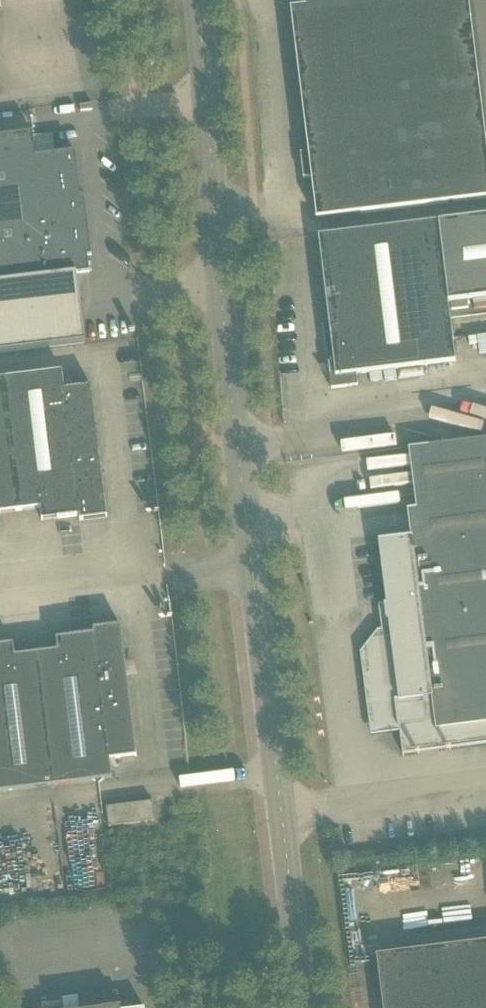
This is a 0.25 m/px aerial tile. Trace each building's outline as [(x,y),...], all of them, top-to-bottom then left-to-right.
[(468,0),(304,0),(305,7),(290,9),(308,153),(300,154),(303,179),(311,178),(316,220),(485,199),(485,150),(468,0)] [(85,199),(81,200),(75,152),(35,157),(32,133),(0,137),(0,354),(85,344),(84,339),(82,340),(76,279),(78,279),(77,275),(89,273),(87,257),(92,257),(85,199)] [(318,237),(329,321),(323,322),(331,389),(351,387),(358,386),(356,374),(456,362),(448,303),(485,298),(485,216),(318,237)] [(12,513),(39,510),(41,522),(60,519),(78,517),(79,521),(107,517),(91,387),(64,390),(62,371),(43,374),(0,379),(0,514),(12,513)] [(419,447),(427,508),(407,510),(410,537),(378,541),(386,605),(384,606),(386,619),(389,622),(393,622),(393,629),(378,631),(360,653),(366,698),(371,697),(375,730),(399,727),(402,754),(485,743),(485,439),(419,447)] [(46,787),(93,781),(112,778),(110,760),(137,757),(121,626),(92,629),(93,635),(75,637),(55,640),(57,652),(30,655),(15,657),(13,645),(0,646),(0,793),(46,787)] [(155,821),(152,802),(106,808),(109,827),(155,821)] [(379,958),(386,1007),(485,1007),(485,945),(379,958)] [(118,992),(77,997),(78,1007),(120,1007),(118,992)]
